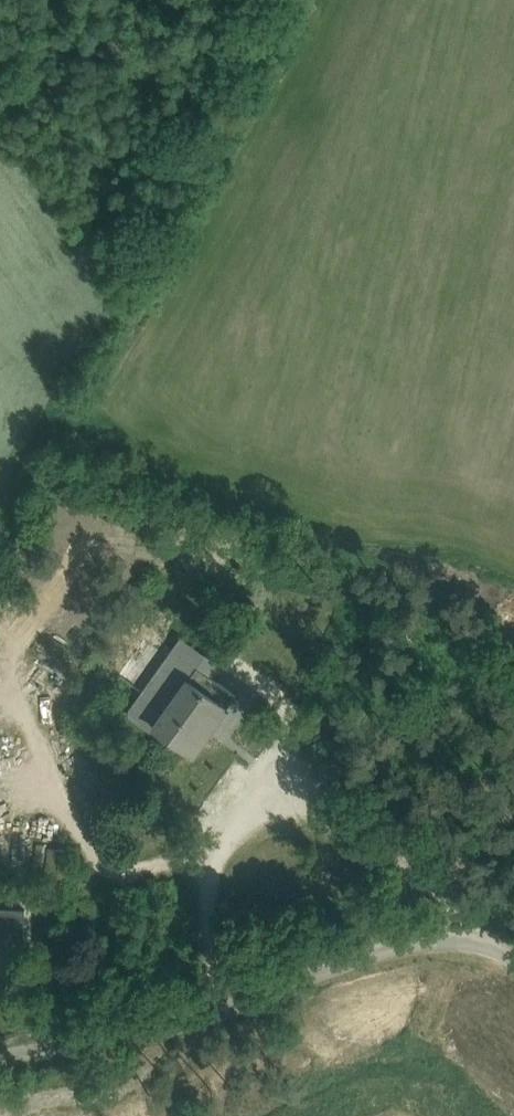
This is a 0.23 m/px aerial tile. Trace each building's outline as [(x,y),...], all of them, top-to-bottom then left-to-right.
[(192,799),(229,746),(209,732),(236,694),(211,676),(220,663),(182,636),(131,708),(131,716),(156,733),(134,765),(145,772),(137,783),(163,801),(174,786),(192,799)] [(23,938),(24,910),(0,909),(0,937),(23,938)]
